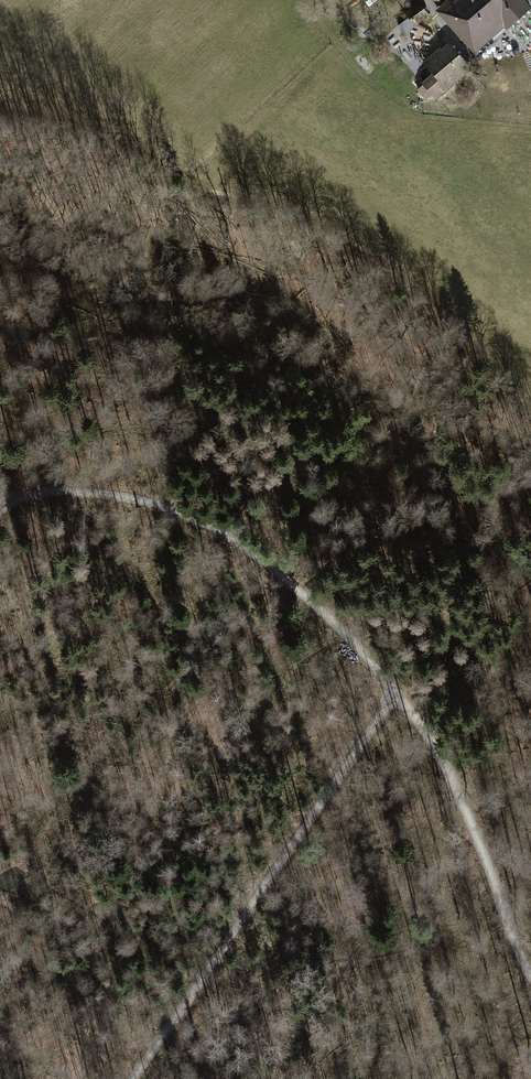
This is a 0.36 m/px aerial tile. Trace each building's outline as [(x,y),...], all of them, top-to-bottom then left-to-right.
[(441,12),(473,47),(499,23),(504,29),(528,7),(522,0),(454,0),(441,12)] [(416,3),(403,12),(411,24),(424,15),(416,3)] [(433,74),(417,88),(427,98),(465,64),(448,45),(438,54),(425,66),(433,74)]
